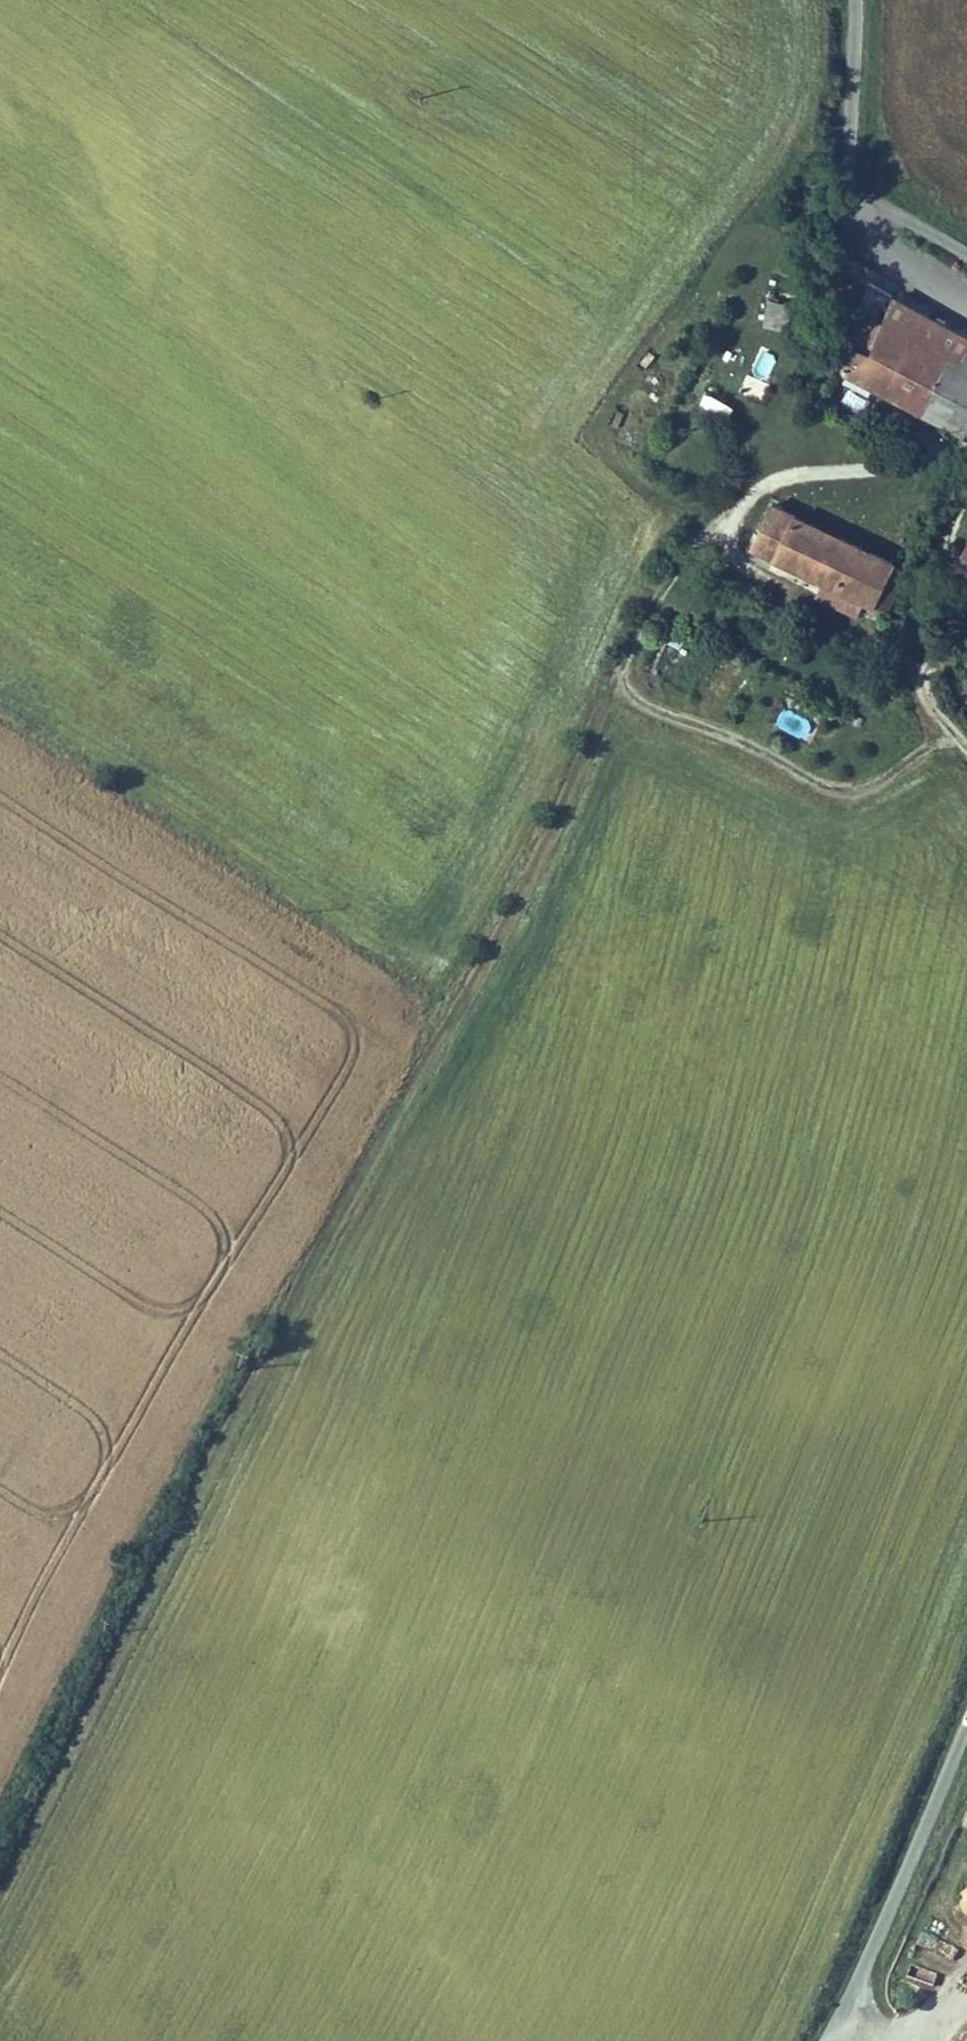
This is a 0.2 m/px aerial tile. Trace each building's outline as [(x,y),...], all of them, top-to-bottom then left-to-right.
[(966,433),(966,329),(897,290),(884,316),(861,305),(831,365),(966,433)] [(765,325),(789,326),(791,298),(767,296),(765,325)] [(762,350),(752,373),(766,379),(776,356),(762,350)] [(730,412),(734,398),(705,391),(701,404),(730,412)] [(754,543),(824,575),(816,593),(859,613),(867,595),(891,606),(910,566),(897,560),(899,556),(775,498),(754,543)]
